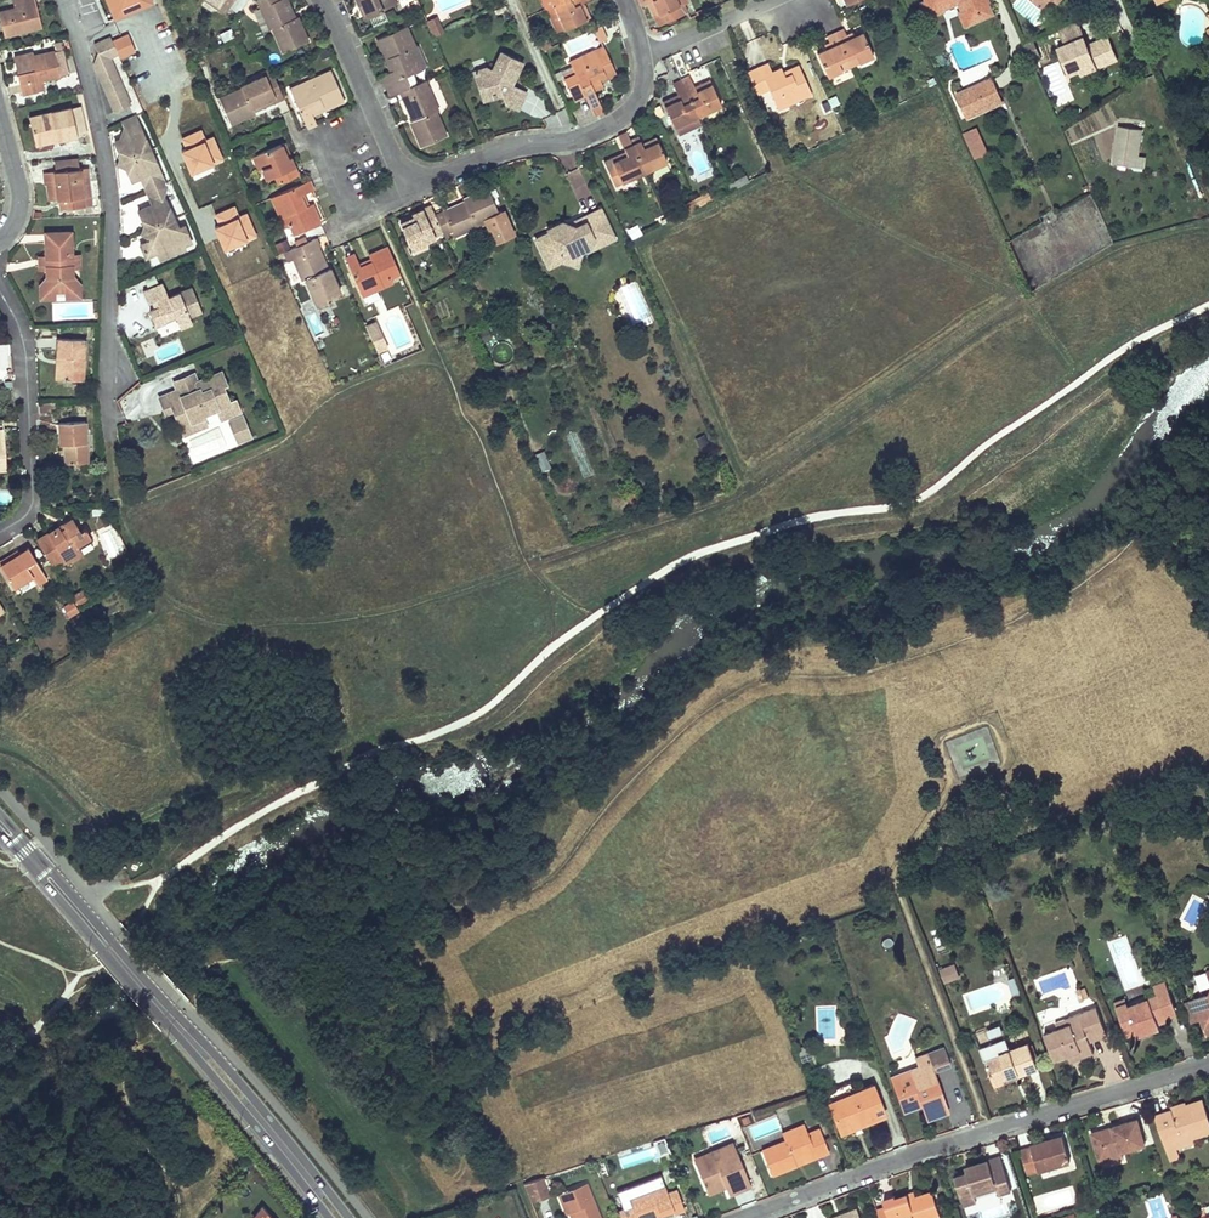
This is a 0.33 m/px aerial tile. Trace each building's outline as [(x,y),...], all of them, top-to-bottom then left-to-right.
[(14,8),(0,11),(0,20),(4,36),(41,27),(34,0),(12,0),(14,8)] [(117,16),(156,0),(110,0),(117,16)] [(210,0),(204,0),(203,0),(222,13),(224,10),(210,0)] [(224,10),(227,5),(237,12),(246,0),(210,0),(224,10)] [(262,7),(260,8),(270,30),(273,28),(284,52),(307,41),(296,17),(294,18),(286,0),(260,0),(262,7)] [(364,17),(392,5),(389,0),(356,0),(364,17)] [(545,9),(546,9),(552,6),(565,0),(541,0),(545,9)] [(552,6),(563,29),(589,18),(582,2),(587,0),(565,0),(552,6)] [(675,0),(638,0),(640,6),(647,3),(657,25),(686,12),(681,2),(676,4),(675,0)] [(959,7),(961,13),(959,13),(964,24),(989,13),(984,2),(985,2),(984,0),(925,0),(921,3),(927,16),(940,10),(940,9),(956,1),(959,7)] [(546,9),(556,32),(563,29),(552,6),(546,9)] [(424,20),(428,27),(437,23),(433,15),(424,20)] [(1083,35),(1076,21),(1058,28),(1065,43),(1083,35)] [(428,27),(431,36),(433,35),(441,32),(437,23),(428,27)] [(390,95),(400,91),(409,87),(404,76),(423,68),(405,27),(376,39),(390,72),(381,76),(390,95)] [(598,40),(593,29),(587,31),(592,42),(598,40)] [(835,33),(850,67),(873,57),(862,33),(853,37),(851,31),(845,34),(843,29),(835,33)] [(136,51),(128,32),(114,38),(122,57),(136,51)] [(827,77),(850,67),(835,33),(826,37),(829,42),(822,44),(825,50),(816,53),(822,65),(827,77)] [(1104,54),(1113,50),(1107,35),(1091,42),(1092,45),(1088,47),(1086,44),(1083,35),(1065,43),(1058,47),(1069,73),(1080,68),(1082,73),(1096,66),(1094,62),(1105,57),(1104,54)] [(117,54),(110,37),(93,44),(100,61),(93,64),(113,111),(129,104),(109,57),(117,54)] [(1038,45),(1029,45),(1030,57),(1038,56),(1038,45)] [(601,46),(569,61),(572,69),(560,74),(572,100),(584,94),(584,96),(587,102),(592,114),(598,111),(601,110),(591,90),(601,86),(599,82),(615,75),(601,46)] [(54,51),(59,75),(66,73),(62,49),(54,51)] [(42,78),(50,76),(59,75),(54,51),(54,50),(33,54),(33,52),(13,56),(21,92),(43,87),(42,78)] [(1117,57),(1113,50),(1104,54),(1105,57),(1094,62),(1096,66),(1117,57)] [(486,70),(473,74),(482,98),(492,94),(494,99),(501,97),(505,106),(515,111),(520,100),(505,93),(509,85),(519,63),(499,55),(491,72),(486,70)] [(1044,68),(1060,104),(1073,99),(1057,62),(1044,68)] [(811,95),(804,79),(798,64),(782,71),(780,68),(771,72),(767,63),(747,72),(757,95),(769,90),(778,110),(811,95)] [(230,124),(242,118),(254,113),(253,110),(283,97),(272,73),(270,69),(262,73),(263,77),(218,96),(230,124)] [(312,114),(327,107),(343,100),(330,71),(289,89),(306,127),(316,123),(312,114)] [(679,78),(681,83),(697,117),(706,112),(720,106),(708,80),(693,87),(687,74),(679,78)] [(1001,101),(991,78),(968,89),(971,95),(977,92),(979,96),(982,95),(985,93),(990,106),(1001,101)] [(401,100),(406,110),(411,121),(410,121),(421,146),(445,136),(434,111),(436,110),(426,88),(421,90),(418,83),(409,87),(400,91),(404,99),(401,100)] [(697,117),(681,83),(673,87),(676,94),(662,101),(673,127),(697,117)] [(509,85),(505,93),(520,100),(524,92),(509,85)] [(985,93),(982,95),(979,96),(977,92),(971,95),(968,89),(956,94),(965,117),(990,106),(985,93)] [(528,93),(520,109),(543,121),(551,105),(528,93)] [(492,94),(482,98),(484,103),(494,99),(492,94)] [(86,133),(79,105),(71,107),(77,135),(86,133)] [(77,135),(71,107),(29,117),(36,144),(77,135)] [(551,130),(571,122),(566,109),(546,116),(551,130)] [(710,121),(706,112),(697,117),(700,124),(710,121)] [(149,150),(135,116),(121,121),(128,136),(113,143),(119,156),(125,167),(130,181),(140,177),(145,175),(151,188),(146,191),(151,204),(136,211),(142,224),(147,236),(148,240),(137,245),(143,258),(154,253),(157,260),(182,249),(181,246),(189,243),(182,225),(175,228),(171,219),(162,196),(157,186),(164,183),(149,150)] [(977,127),(963,134),(973,157),(987,151),(977,127)] [(1140,170),(1144,131),(1122,128),(1118,167),(1140,170)] [(643,172),(628,141),(624,132),(617,136),(623,152),(609,159),(620,182),(643,172)] [(654,137),(647,141),(640,144),(637,137),(628,141),(643,172),(666,162),(654,137)] [(275,176),(277,180),(279,184),(297,176),(283,143),(256,155),(262,170),(266,179),(275,176)] [(262,170),(256,155),(251,157),(258,172),(262,170)] [(78,156),(54,159),(55,171),(79,169),(78,156)] [(79,169),(55,171),(44,172),(45,181),(47,181),(49,199),(57,199),(68,198),(69,208),(91,206),(90,195),(87,196),(82,196),(79,169)] [(744,173),(726,182),(729,189),(747,180),(744,173)] [(151,188),(145,175),(140,177),(146,191),(151,188)] [(310,204),(307,205),(303,206),(299,195),(312,189),(308,181),(271,197),(284,227),(290,225),(294,234),(319,223),(310,204)] [(162,196),(166,188),(164,183),(157,186),(162,196)] [(475,224),(479,222),(484,219),(495,245),(512,237),(501,212),(497,214),(487,190),(462,200),(463,202),(442,210),(443,213),(435,216),(438,224),(442,232),(448,247),(452,245),(445,230),(450,229),(453,236),(475,226),(475,224)] [(706,191),(693,198),(696,206),(707,200),(710,198),(706,191)] [(68,198),(57,199),(58,209),(69,208),(68,198)] [(438,224),(435,216),(430,206),(398,219),(413,255),(428,249),(425,241),(433,238),(429,228),(438,224)] [(549,233),(535,239),(547,267),(561,261),(573,267),(579,253),(587,249),(584,243),(591,239),(595,242),(611,235),(599,210),(582,218),(585,223),(573,228),(566,225),(561,223),(547,229),(549,233)] [(582,218),(566,225),(573,228),(585,223),(582,218)] [(147,236),(142,224),(140,229),(139,233),(142,234),(147,236)] [(627,228),(631,239),(642,234),(637,224),(627,228)] [(71,231),(45,232),(46,255),(46,260),(72,260),(72,253),(71,231)] [(587,249),(588,251),(613,240),(611,235),(595,242),(591,239),(584,243),(587,249)] [(303,279),(304,279),(305,279),(315,303),(339,292),(329,267),(327,268),(315,238),(283,252),(287,261),(293,258),(303,279)] [(344,259),(365,303),(379,297),(375,289),(391,282),(389,277),(398,272),(387,247),(367,256),(368,258),(358,263),(354,254),(344,259)] [(46,269),(46,277),(46,290),(55,289),(64,289),(72,289),(72,274),(72,268),(72,260),(46,260),(46,269)] [(72,289),(64,289),(64,297),(80,297),(79,282),(72,274),(72,289)] [(46,290),(46,277),(39,283),(39,298),(55,297),(55,289),(46,290)] [(167,299),(160,283),(142,292),(147,302),(151,301),(155,299),(158,307),(154,309),(148,311),(157,330),(177,321),(179,324),(190,319),(201,314),(191,288),(167,299)] [(181,330),(192,325),(190,319),(179,324),(181,330)] [(373,320),(364,324),(365,326),(372,341),(381,336),(373,320)] [(56,379),(69,379),(83,380),(84,339),(57,338),(56,379)] [(226,384),(221,373),(196,383),(199,391),(183,398),(180,390),(161,398),(167,412),(175,409),(182,425),(203,416),(202,414),(216,409),(220,420),(240,412),(235,401),(229,403),(221,386),(226,384)] [(193,376),(177,383),(180,390),(183,398),(199,391),(196,383),(193,376)] [(185,433),(206,424),(203,416),(182,425),(185,433)] [(233,434),(237,443),(242,441),(238,432),(247,428),(243,418),(230,424),(233,434)] [(58,434),(85,432),(84,421),(58,423),(58,434)] [(247,428),(238,432),(242,441),(251,437),(247,428)] [(64,444),(65,453),(65,463),(86,462),(85,432),(58,434),(59,444),(64,444)] [(534,453),(542,471),(551,467),(543,449),(534,453)] [(37,540),(52,565),(55,562),(63,558),(61,553),(77,544),(73,539),(82,534),(79,530),(72,518),(37,540)] [(61,553),(63,558),(64,557),(87,543),(92,541),(84,527),(79,530),(82,534),(73,539),(77,544),(61,553)] [(37,584),(42,581),(47,578),(28,548),(19,554),(0,566),(13,587),(31,575),(37,584)] [(0,561),(0,566),(19,554),(17,550),(0,561)] [(63,558),(55,562),(59,568),(67,563),(64,557),(63,558)] [(84,586),(72,594),(76,601),(88,593),(84,586)] [(68,618),(79,611),(72,600),(61,607),(68,618)] [(955,963),(939,967),(943,983),(960,978),(955,963)] [(1124,1010),(1115,1014),(1123,1034),(1132,1031),(1153,1023),(1162,1020),(1161,1017),(1172,1012),(1161,980),(1150,985),(1153,996),(1122,1007),(1124,1010)] [(1204,990),(1188,995),(1202,1034),(1208,1032),(1208,1015),(1205,1013),(1208,1005),(1208,982),(1204,990)] [(1081,988),(1073,991),(1077,1000),(1085,997),(1081,988)] [(1122,1007),(1120,1000),(1111,1003),(1115,1014),(1124,1010),(1122,1007)] [(1052,1029),(1041,1033),(1052,1061),(1064,1057),(1071,1054),(1073,1060),(1089,1054),(1085,1044),(1084,1040),(1102,1033),(1092,1007),(1064,1018),(1066,1023),(1052,1029)] [(1050,1023),(1052,1029),(1066,1023),(1064,1018),(1050,1023)] [(1153,1023),(1132,1031),(1133,1035),(1155,1027),(1153,1023)] [(988,1027),(990,1037),(1004,1034),(1001,1024),(988,1027)] [(1102,1033),(1084,1040),(1085,1044),(1103,1037),(1102,1033)] [(1034,1067),(1024,1043),(1006,1050),(1001,1038),(976,1048),(989,1082),(1013,1073),(1014,1076),(1034,1067)] [(915,1066),(893,1075),(899,1090),(893,1093),(898,1106),(916,1099),(919,1106),(924,1120),(944,1112),(938,1099),(935,1100),(927,1080),(931,1078),(928,1073),(945,1066),(937,1047),(912,1058),(915,1066)] [(1071,1054),(1064,1057),(1066,1063),(1073,1060),(1071,1054)] [(1013,1073),(989,1082),(991,1087),(1015,1078),(1014,1076),(1013,1073)] [(899,1090),(893,1075),(887,1078),(893,1093),(899,1090)] [(935,1100),(938,1099),(936,1093),(931,1078),(927,1080),(935,1100)] [(853,1090),(850,1081),(820,1092),(836,1132),(880,1115),(868,1084),(853,1090)] [(916,1099),(898,1106),(901,1113),(919,1106),(916,1099)] [(1152,1115),(1163,1147),(1167,1161),(1176,1158),(1173,1149),(1171,1145),(1190,1139),(1208,1132),(1208,1127),(1200,1099),(1152,1115)] [(749,1109),(743,1111),(748,1123),(754,1121),(749,1109)] [(743,1111),(734,1114),(739,1126),(748,1123),(743,1111)] [(1135,1119),(1090,1134),(1097,1158),(1118,1151),(1142,1143),(1135,1119)] [(781,1137),(802,1130),(800,1124),(778,1131),(781,1137)] [(803,1134),(803,1132),(802,1130),(781,1137),(782,1140),(758,1149),(768,1175),(824,1154),(815,1130),(803,1134)] [(1018,1151),(1025,1174),(1067,1162),(1060,1135),(1028,1144),(1029,1148),(1018,1151)] [(1190,1139),(1171,1145),(1173,1149),(1191,1143),(1190,1139)] [(711,1155),(690,1163),(701,1189),(721,1181),(723,1187),(725,1194),(747,1185),(730,1142),(709,1150),(711,1155)] [(711,1155),(709,1150),(688,1159),(690,1163),(711,1155)] [(1118,1151),(1097,1158),(1098,1163),(1119,1156),(1118,1151)] [(996,1194),(1002,1192),(1009,1190),(998,1158),(967,1169),(968,1174),(964,1175),(952,1179),(961,1206),(975,1202),(972,1194),(994,1187),(996,1194)] [(546,1191),(540,1175),(536,1177),(543,1192),(546,1191)] [(536,1177),(522,1182),(528,1198),(543,1192),(536,1177)] [(642,1190),(661,1183),(659,1178),(640,1185),(642,1190)] [(584,1181),(556,1191),(564,1211),(567,1210),(573,1208),(577,1217),(598,1217),(584,1181)] [(721,1181),(701,1189),(703,1195),(723,1187),(721,1181)] [(626,1196),(634,1217),(642,1217),(654,1214),(670,1208),(671,1211),(681,1208),(674,1187),(664,1191),(661,1183),(642,1190),(626,1196)] [(882,1202),(884,1210),(875,1213),(877,1217),(934,1217),(938,1217),(930,1194),(914,1200),(908,1202),(906,1196),(895,1200),(894,1198),(882,1202)] [(267,1207),(258,1217),(275,1217),(267,1207)] [(567,1210),(571,1217),(577,1217),(573,1208),(567,1210)] [(654,1214),(655,1217),(671,1211),(670,1208),(654,1214)] [(856,1209),(839,1215),(840,1217),(860,1217),(856,1209)]
